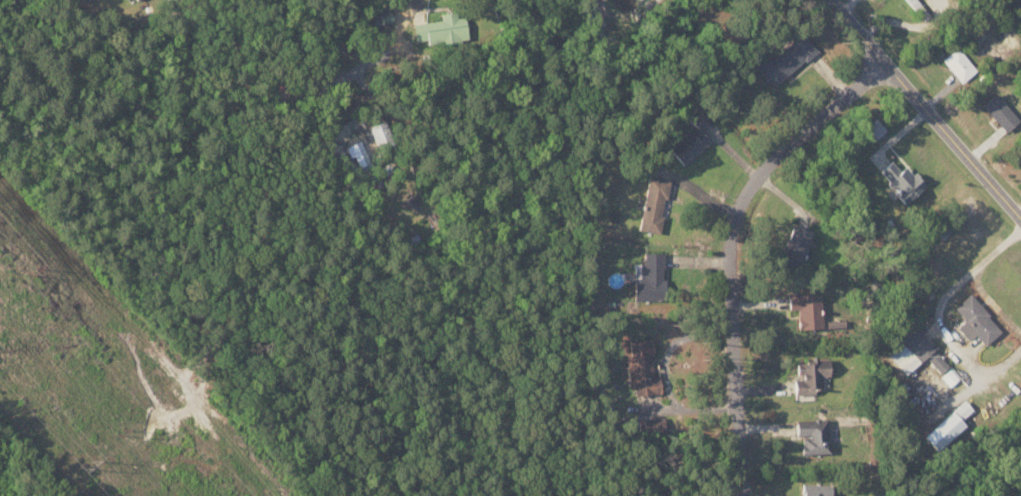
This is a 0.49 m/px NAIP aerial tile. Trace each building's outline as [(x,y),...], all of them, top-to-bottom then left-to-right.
[(413,23),(415,41),(427,40),(428,46),(468,41),(464,11),(441,13),(442,20),(413,23)] [(757,62),(770,84),(818,54),(806,34),(770,56),(769,55),(757,62)] [(943,59),(963,83),(977,70),(958,47),(943,59)] [(983,106),(1007,132),(1020,119),(996,93),(983,106)] [(708,118),(697,108),(687,118),(698,129),(708,118)] [(373,118),(375,125),(371,126),(378,150),(393,145),(384,115),(373,118)] [(865,126),(876,139),(887,130),(876,117),(865,126)] [(698,127),(672,151),(685,166),(711,142),(698,127)] [(373,165),(364,150),(353,155),(362,171),(373,165)] [(878,173),(908,205),(927,187),(907,165),(901,171),(891,160),(878,173)] [(640,230),(660,233),(668,181),(648,177),(640,230)] [(811,230),(790,224),(779,264),(799,270),(811,230)] [(664,252),(644,252),(644,279),(636,279),(636,298),(664,298),(664,252)] [(798,309),(798,329),(822,329),(821,294),(789,295),(789,310),(798,309)] [(958,327),(970,341),(976,335),(986,346),(1003,330),(969,294),(954,308),(966,320),(958,327)] [(926,357),(941,373),(950,365),(913,324),(884,350),(906,375),(926,357)] [(635,395),(652,395),(651,340),(629,340),(630,386),(635,386),(635,395)] [(794,379),(795,395),(814,395),(813,390),(823,389),(822,376),(830,376),(829,361),(798,362),(798,379),(794,379)] [(941,376),(951,386),(960,377),(951,367),(941,376)] [(966,426),(961,421),(974,410),(965,401),(924,437),(937,451),(966,426)] [(641,433),(659,430),(657,417),(639,420),(641,433)] [(795,421),(796,437),(801,437),(802,454),(829,453),(827,419),(795,421)] [(802,484),(802,495),(831,495),(831,484),(802,484)]
